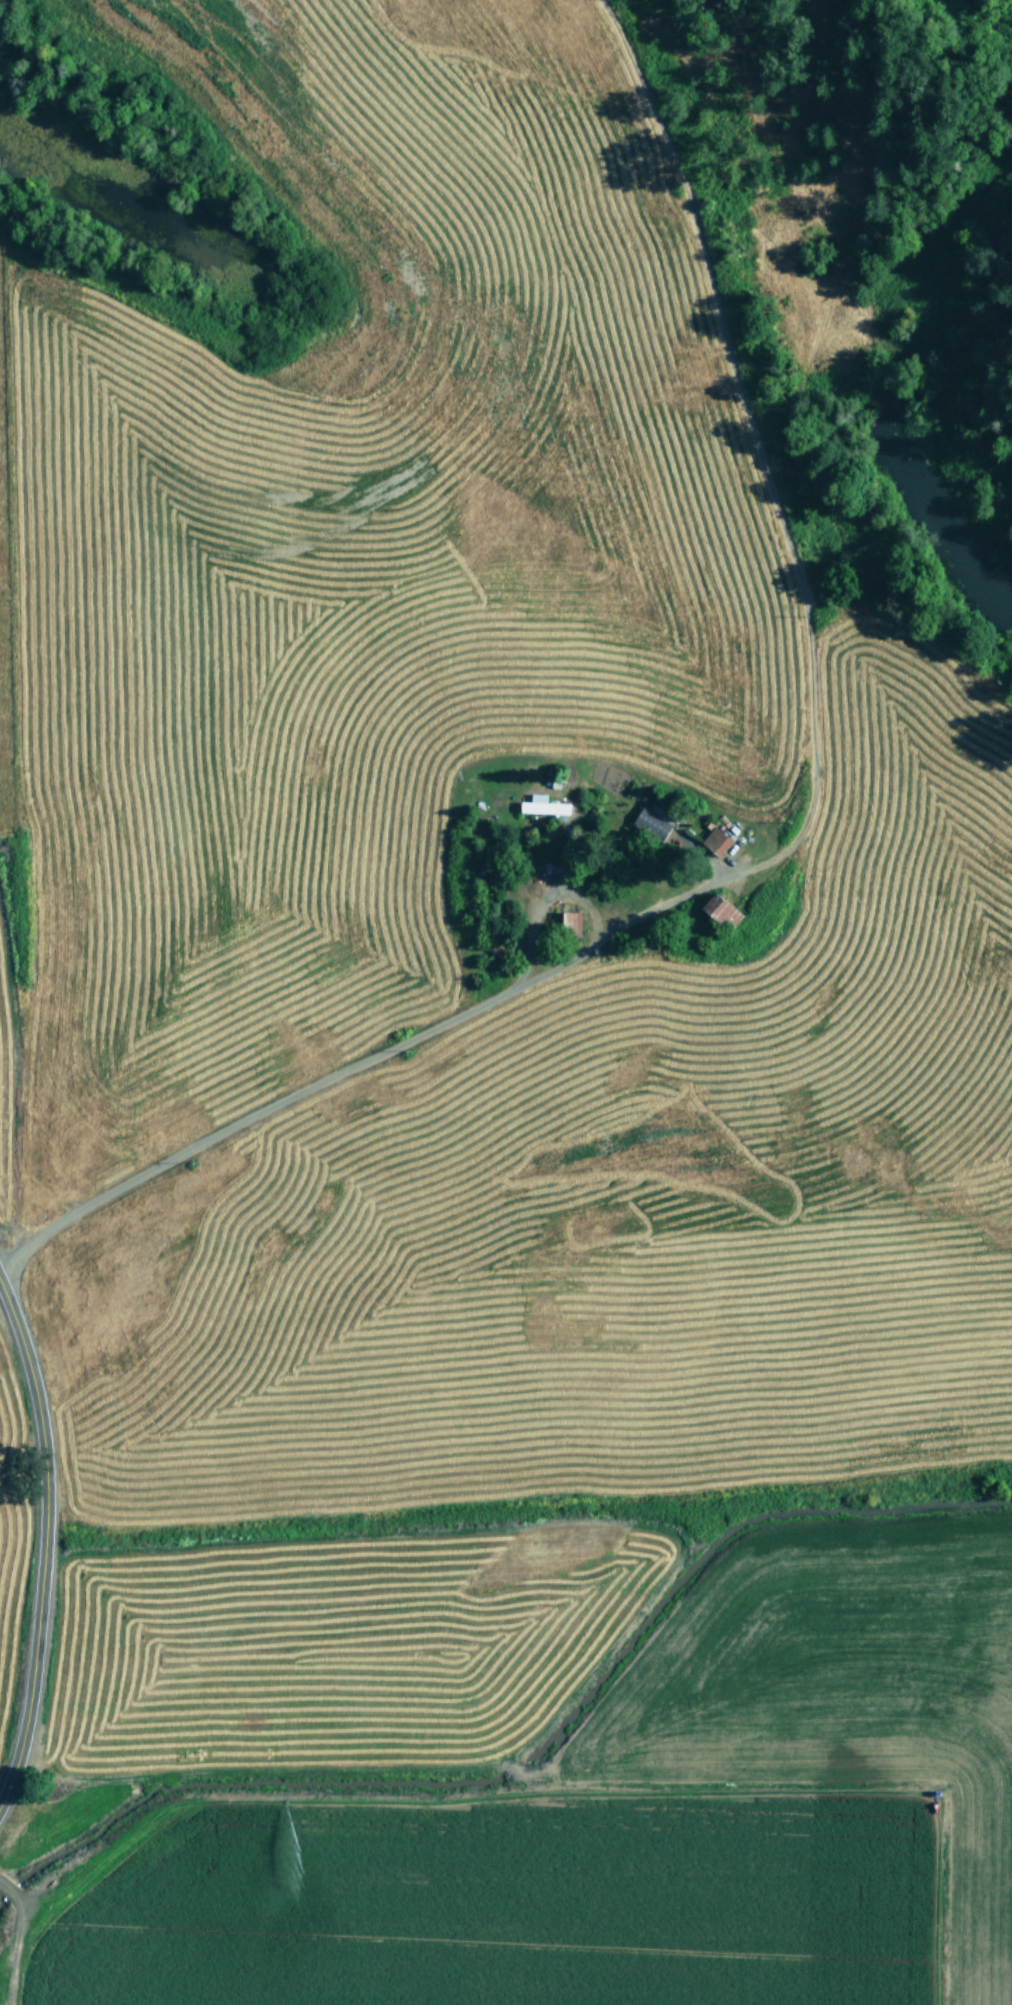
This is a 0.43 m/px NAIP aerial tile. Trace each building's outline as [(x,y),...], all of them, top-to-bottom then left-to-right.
[(529,802),(518,802),(518,813),(567,814),(568,803),(545,803),(545,794),(529,793),(529,802)] [(674,821),(664,814),(659,819),(641,806),(628,824),(657,844),(674,821)] [(730,840),(712,825),(698,843),(716,857),(730,840)] [(699,907),(728,930),(740,915),(711,892),(699,907)] [(578,912),(562,912),(563,934),(579,934),(578,912)]
